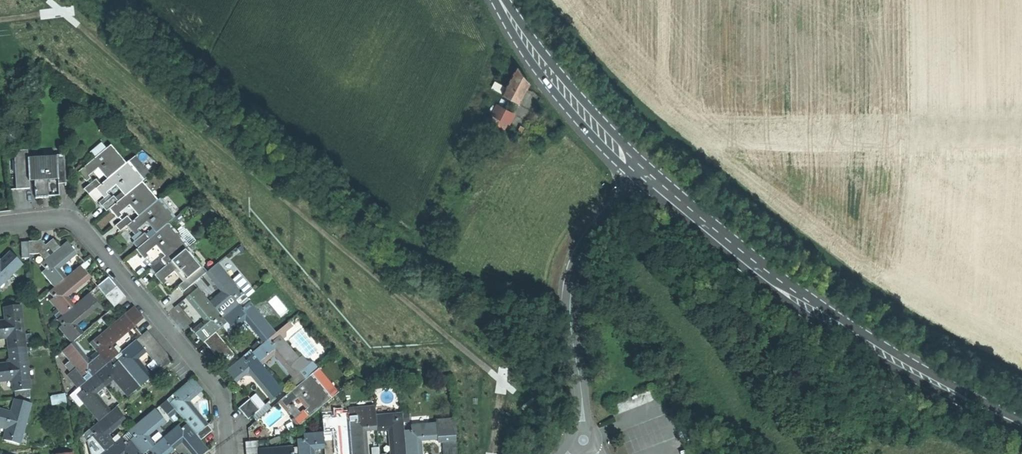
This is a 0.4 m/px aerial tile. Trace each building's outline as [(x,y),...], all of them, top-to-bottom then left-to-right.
[(529,88),(529,87),(523,80),(517,72),(505,97),(521,106),(529,88)] [(498,110),(493,119),(509,127),(514,118),(498,110)] [(91,152),(96,158),(107,148),(102,142),(91,152)] [(108,179),(127,162),(112,144),(107,148),(96,158),(79,171),(85,179),(98,168),(101,171),(108,179)] [(35,181),(34,158),(29,158),(28,150),(14,150),(16,189),(31,188),(30,181),(35,181)] [(35,181),(36,198),(46,197),(45,180),(50,179),(59,179),(59,183),(66,182),(65,154),(34,156),(34,158),(35,181)] [(135,156),(128,161),(144,180),(151,175),(135,156)] [(101,184),(97,188),(104,196),(116,185),(120,190),(125,196),(142,182),(144,180),(128,161),(127,162),(108,179),(101,184)] [(97,188),(101,184),(97,179),(85,189),(89,195),(97,188)] [(119,202),(110,209),(116,217),(130,205),(133,209),(139,216),(158,200),(142,182),(125,196),(119,202)] [(104,196),(97,188),(89,195),(96,202),(104,196)] [(110,209),(119,202),(114,197),(102,207),(107,212),(110,209)] [(133,221),(128,226),(134,233),(147,222),(151,226),(157,233),(169,222),(176,217),(160,198),(158,200),(139,216),(133,221)] [(116,226),(121,231),(128,226),(133,221),(128,216),(126,218),(123,221),(116,226)] [(138,249),(137,250),(143,257),(157,246),(160,250),(165,256),(162,259),(162,260),(167,265),(188,248),(190,246),(169,222),(157,233),(150,238),(138,249)] [(133,243),(138,249),(150,238),(145,233),(133,243)] [(40,253),(44,259),(59,247),(53,239),(45,245),(41,248),(42,249),(39,252),(40,253)] [(29,241),(29,254),(40,253),(39,252),(42,249),(41,248),(45,245),(41,240),(29,241)] [(29,254),(29,241),(21,241),(22,258),(30,258),(29,254)] [(42,271),(55,287),(66,278),(58,268),(76,253),(72,247),(67,241),(59,247),(44,259),(40,263),(45,268),(42,271)] [(156,275),(155,275),(162,283),(176,271),(179,275),(184,281),(179,286),(184,292),(207,272),(208,271),(188,248),(167,265),(156,275)] [(22,263),(11,252),(0,262),(0,284),(22,263)] [(151,269),(156,275),(167,265),(162,260),(151,269)] [(208,271),(207,272),(213,280),(227,296),(214,306),(223,318),(239,304),(236,300),(243,293),(237,286),(231,279),(218,263),(208,271)] [(55,287),(50,291),(54,296),(50,300),(62,315),(74,306),(66,296),(90,277),(86,272),(81,266),(66,278),(55,287)] [(244,279),(239,273),(231,279),(237,286),(244,279)] [(109,277),(98,286),(101,289),(102,291),(113,283),(109,277)] [(244,279),(237,286),(243,293),(247,298),(254,292),(244,279)] [(113,283),(102,291),(107,297),(117,288),(113,283)] [(89,294),(91,297),(101,289),(98,286),(89,294)] [(117,288),(107,297),(111,302),(122,293),(117,288)] [(214,306),(198,288),(187,297),(198,310),(208,321),(196,332),(204,342),(205,341),(216,332),(221,328),(218,325),(225,319),(223,318),(214,306)] [(122,293),(111,302),(116,307),(126,299),(122,293)] [(247,298),(243,293),(236,300),(239,304),(247,298)] [(62,315),(57,319),(62,325),(59,328),(71,343),(73,342),(83,334),(75,324),(98,305),(94,300),(91,297),(89,294),(74,306),(62,315)] [(239,304),(223,318),(225,319),(228,322),(234,329),(234,328),(246,318),(258,332),(266,341),(269,339),(276,332),(250,301),(242,307),(239,304)] [(25,347),(20,305),(5,306),(6,321),(0,322),(0,338),(8,337),(9,343),(12,342),(12,349),(25,347)] [(134,308),(125,315),(134,326),(143,319),(134,308)] [(98,353),(107,364),(110,362),(116,357),(118,355),(110,346),(128,331),(134,326),(125,315),(114,324),(90,343),(98,353)] [(218,325),(221,328),(228,322),(225,319),(218,325)] [(286,324),(276,332),(279,335),(282,339),(285,336),(286,331),(289,328),(286,324)] [(148,331),(137,340),(141,345),(152,336),(148,331)] [(216,332),(205,341),(210,347),(221,337),(216,332)] [(271,342),(279,335),(276,332),(269,339),(271,342)] [(266,341),(252,353),(254,355),(263,366),(265,365),(264,364),(276,354),(294,375),(292,376),(293,377),(305,367),(298,358),(282,339),(279,335),(271,342),(269,339),(266,341)] [(152,336),(141,345),(145,350),(156,341),(152,336)] [(221,337),(210,347),(215,353),(226,343),(221,337)] [(140,388),(152,379),(142,367),(136,359),(146,352),(145,350),(141,345),(137,340),(121,352),(124,356),(119,361),(140,388)] [(156,341),(145,350),(146,352),(148,355),(160,346),(156,341)] [(71,343),(61,351),(75,368),(67,374),(78,388),(79,386),(94,374),(107,364),(98,353),(88,361),(77,348),(73,342),(71,343)] [(226,343),(215,353),(220,359),(231,349),(226,343)] [(160,346),(148,355),(152,360),(164,351),(160,346)] [(25,347),(12,349),(10,349),(11,364),(0,365),(0,381),(13,379),(14,391),(15,391),(28,390),(29,389),(25,347)] [(231,349),(220,359),(225,364),(236,355),(231,349)] [(164,351),(152,360),(157,365),(168,356),(164,351)] [(247,360),(254,355),(252,353),(251,351),(244,357),(247,360)] [(124,356),(121,352),(118,355),(116,357),(119,361),(124,356)] [(244,357),(228,370),(239,383),(238,381),(250,371),(255,377),(273,398),(283,389),(263,366),(254,355),(247,360),(244,357)] [(168,356),(157,365),(161,370),(161,371),(173,362),(168,356)] [(305,367),(311,374),(317,369),(311,362),(306,361),(301,356),(298,358),(305,367)] [(107,364),(94,374),(104,385),(114,377),(130,396),(134,393),(140,388),(119,361),(113,365),(110,362),(107,364)] [(161,370),(157,365),(152,369),(156,374),(161,370)] [(311,374),(305,367),(293,377),(293,380),(295,383),(297,385),(311,374)] [(311,374),(297,385),(278,401),(284,408),(291,402),(298,397),(302,402),(306,407),(303,410),(308,417),(320,407),(338,392),(318,368),(317,369),(311,374)] [(94,374),(79,386),(83,390),(77,395),(98,422),(110,412),(106,406),(95,393),(104,385),(94,374)] [(195,378),(189,383),(198,394),(204,389),(195,378)] [(188,425),(202,442),(214,433),(208,426),(208,427),(200,417),(188,402),(198,394),(189,383),(174,395),(177,399),(170,404),(172,406),(188,425)] [(83,390),(79,386),(78,388),(73,391),(77,395),(83,390)] [(28,390),(15,391),(15,398),(29,397),(28,390)] [(177,399),(174,395),(168,400),(170,404),(177,399)] [(31,403),(16,399),(12,412),(0,409),(0,426),(7,428),(5,434),(8,435),(7,441),(19,444),(31,403)] [(244,414),(256,404),(251,399),(240,409),(244,414)] [(291,402),(284,408),(287,411),(294,405),(291,402)] [(169,403),(162,409),(169,418),(176,412),(169,403)] [(256,404),(244,414),(248,419),(260,409),(256,404)] [(98,422),(90,429),(91,430),(94,434),(91,437),(103,453),(115,443),(107,434),(125,419),(122,415),(116,407),(110,412),(98,422)] [(352,453),(367,453),(365,430),(376,429),(375,416),(375,407),(348,410),(348,413),(352,453)] [(154,446),(146,436),(165,421),(156,410),(147,417),(133,428),(130,431),(134,436),(130,440),(141,453),(144,453),(148,451),(154,446)] [(308,417),(303,410),(292,420),(297,426),(308,417)] [(348,413),(340,413),(341,417),(321,418),(323,433),(335,432),(337,453),(352,453),(348,413)] [(377,430),(389,429),(391,453),(405,453),(403,431),(402,418),(394,419),(394,414),(375,416),(376,429),(377,430)] [(457,447),(455,420),(437,421),(437,424),(438,439),(439,442),(443,442),(443,449),(457,447)] [(419,440),(438,439),(437,424),(411,426),(412,430),(403,431),(405,453),(421,453),(419,440)] [(208,451),(202,442),(188,425),(182,430),(179,426),(164,438),(173,449),(182,441),(193,453),(204,453),(208,451)] [(134,436),(130,431),(126,434),(130,440),(134,436)] [(298,453),(313,453),(312,448),(324,447),(323,433),(304,434),(304,440),(297,440),(298,447),(298,453)] [(102,453),(141,453),(130,440),(127,442),(123,437),(115,443),(103,453),(102,453)] [(164,438),(154,446),(148,451),(151,453),(166,453),(170,451),(172,453),(175,451),(173,449),(164,438)]
